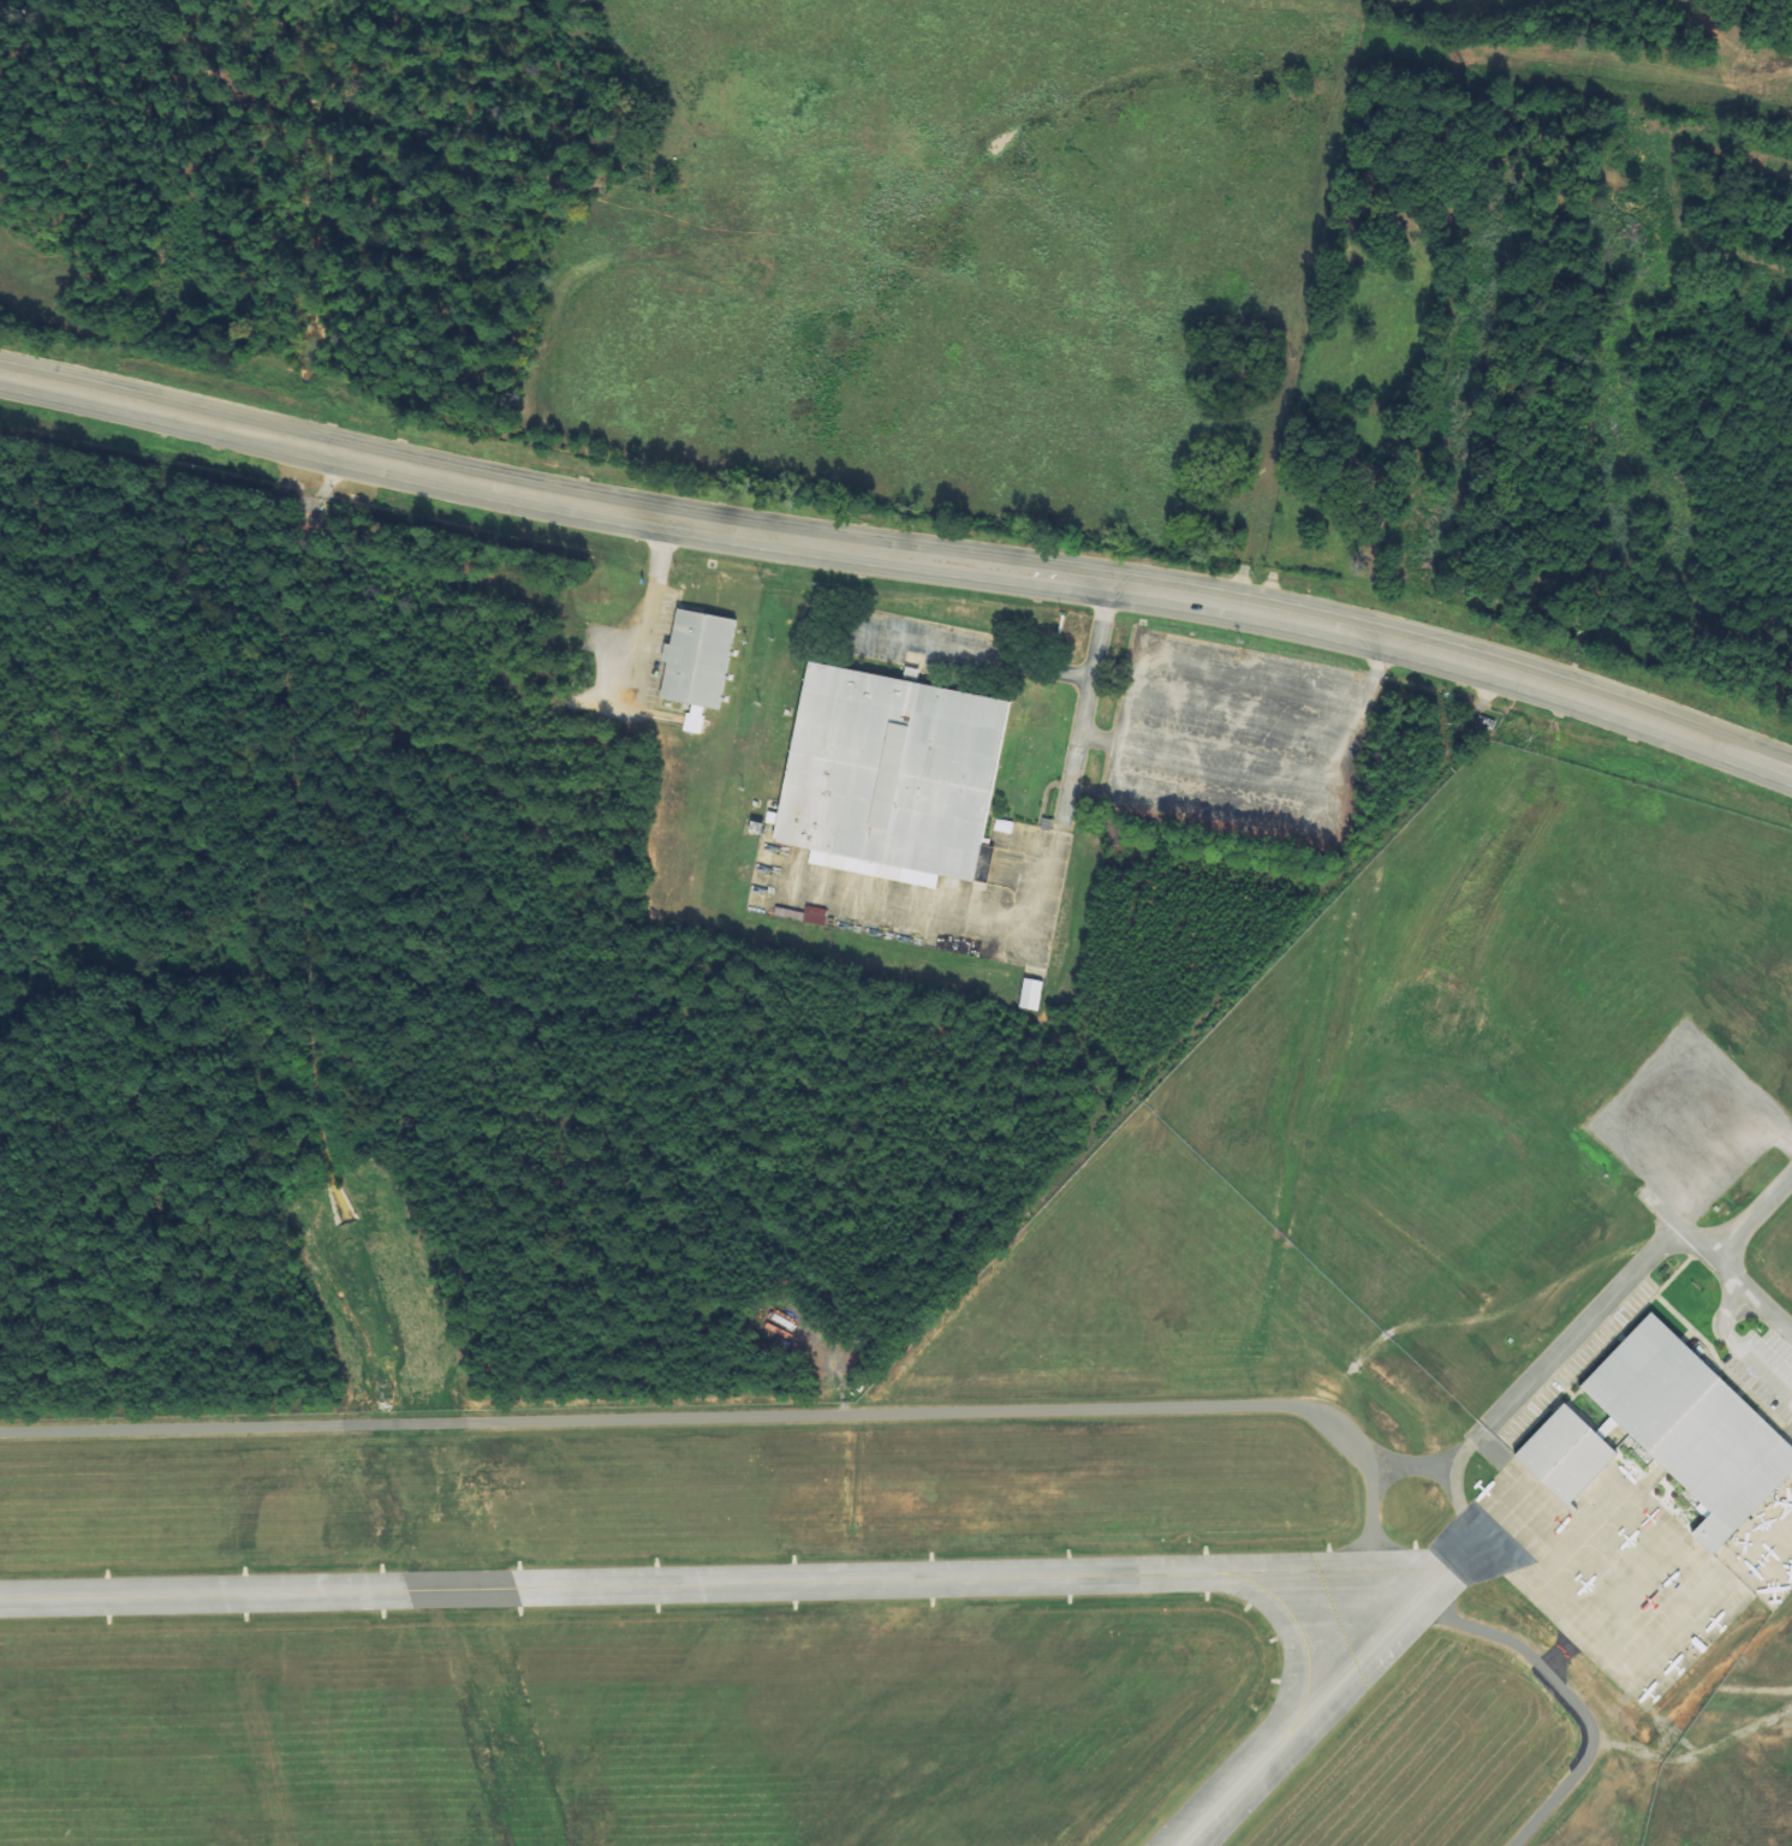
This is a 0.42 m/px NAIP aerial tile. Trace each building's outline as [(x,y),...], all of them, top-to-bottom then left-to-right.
[(677,609),(660,699),(719,710),(736,620),(677,609)] [(804,662),(769,841),(971,881),(1006,702),(804,662)] [(806,911),(776,909),(775,920),(826,925),(828,909),(806,907),(806,911)] [(1019,1008),(1038,1012),(1044,982),(1025,978),(1019,1008)] [(1655,1312),(1791,1442),(1791,1478),(1716,1555),(1695,1535),(1713,1514),(1579,1388),(1655,1312)] [(1564,1401),(1513,1455),(1573,1512),(1577,1509),(1571,1503),(1613,1459),(1619,1453),(1564,1401)]
